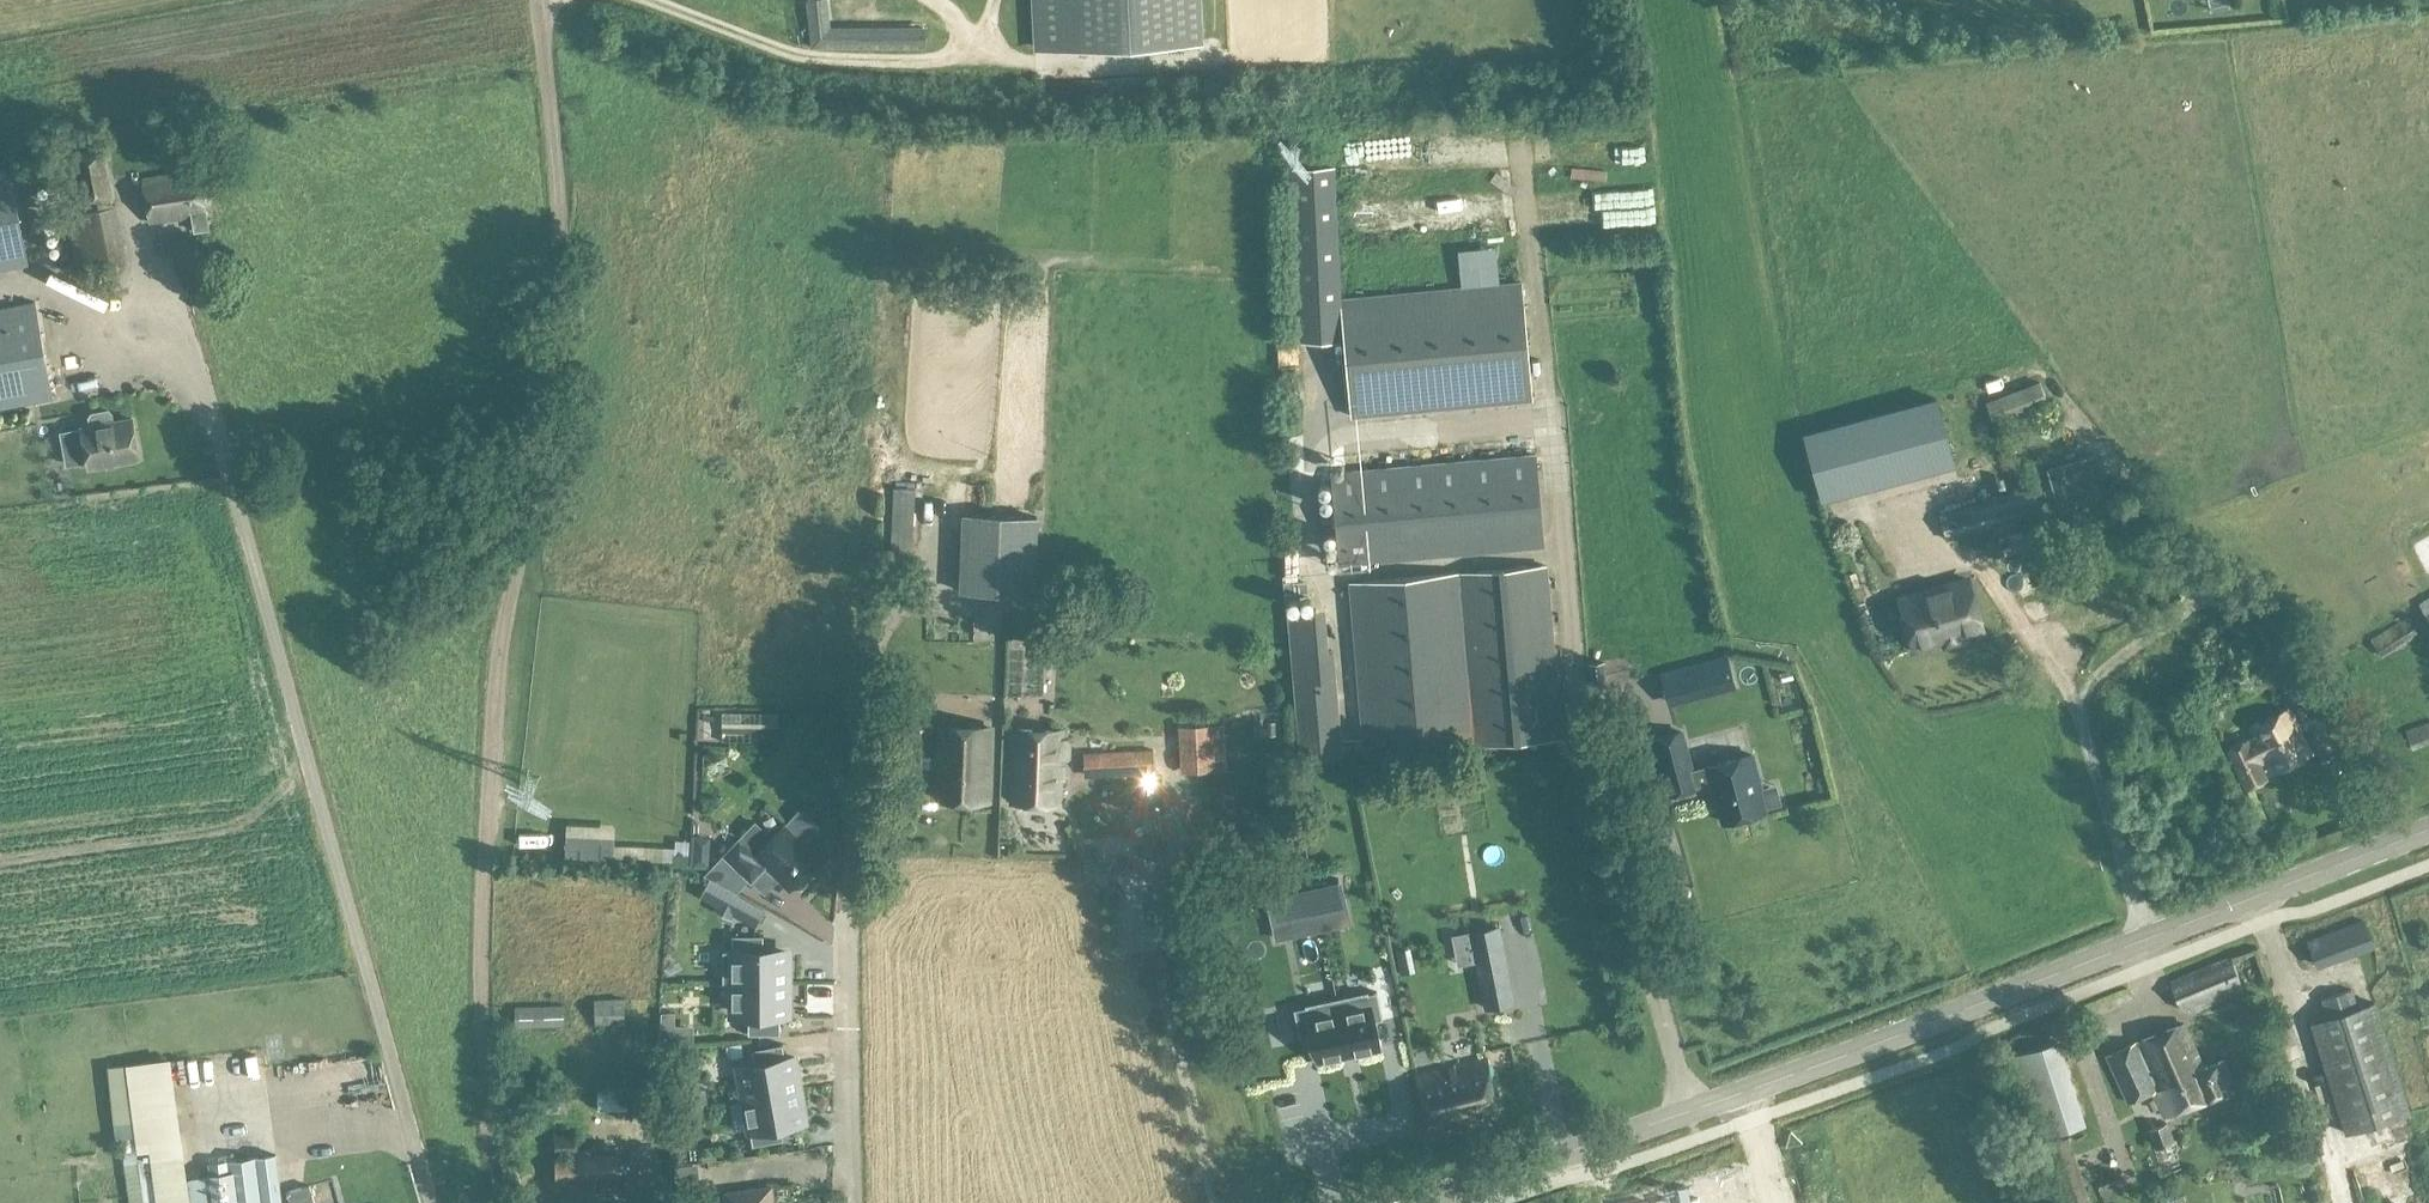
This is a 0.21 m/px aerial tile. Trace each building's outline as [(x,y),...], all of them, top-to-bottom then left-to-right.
[(801,47),(926,46),(926,32),(825,32),(827,0),(803,0),(801,47)] [(1201,0),(1033,0),(1035,46),(1107,42),(1203,37),(1201,0)] [(81,209),(116,203),(108,149),(72,155),(81,209)] [(1292,167),(1301,341),(1344,338),(1342,298),(1335,165),(1292,167)] [(0,168),(0,270),(30,264),(12,166),(0,168)] [(150,223),(208,212),(200,170),(142,180),(150,223)] [(116,203),(81,209),(68,212),(79,272),(130,261),(120,202),(116,203)] [(1522,281),(1342,298),(1344,338),(1353,415),(1534,399),(1522,281)] [(0,306),(0,408),(55,398),(36,300),(0,306)] [(1985,406),(1991,428),(2049,405),(2042,385),(1985,406)] [(1935,396),(1806,431),(1823,497),(1952,463),(1935,396)] [(92,425),(60,431),(66,465),(89,461),(90,466),(140,457),(132,417),(113,420),(112,412),(108,409),(93,412),(90,416),(92,425)] [(1335,508),(1323,509),(1324,530),(1336,529),(1339,566),(1545,548),(1537,453),(1332,471),(1335,508)] [(2065,466),(2049,470),(2059,508),(2106,495),(2099,470),(2069,479),(2065,466)] [(892,488),(889,567),(911,568),(914,489),(892,488)] [(2022,527),(2022,494),(1942,495),(1943,528),(2022,527)] [(1011,566),(1011,590),(1039,591),(1041,518),(962,515),(960,565),(1011,566)] [(2406,579),(2428,568),(2428,538),(2395,553),(2406,579)] [(1459,574),(1350,583),(1364,745),(1473,736),(1473,735),(1561,728),(1547,566),(1459,574)] [(1915,651),(1943,643),(1963,637),(1986,630),(1970,574),(1900,594),(1907,621),(1900,623),(1905,642),(1912,641),(1915,651)] [(2307,583),(2312,599),(2328,595),(2323,578),(2307,583)] [(1285,582),(1285,595),(1308,594),(1308,581),(1285,582)] [(2417,604),(2428,622),(2428,597),(2417,604)] [(2071,599),(2018,611),(2021,625),(2074,613),(2071,599)] [(1287,611),(1300,762),(1342,758),(1333,650),(1328,651),(1324,607),(1312,609),(1288,611),(1287,611)] [(2408,616),(2372,637),(2381,656),(2418,634),(2408,616)] [(1683,667),(1691,699),(1736,687),(1727,656),(1683,667)] [(1605,682),(1604,660),(1587,661),(1588,683),(1605,682)] [(2250,676),(2258,690),(2260,693),(2279,683),(2269,665),(2250,676)] [(2255,737),(2249,740),(2248,739),(2225,749),(2245,790),(2267,778),(2255,753),(2261,750),(2272,772),(2310,754),(2289,709),(2250,728),(2255,737)] [(777,712),(722,710),(721,740),(777,739),(777,712)] [(2406,730),(2413,750),(2428,745),(2428,722),(2406,730)] [(1212,725),(1182,726),(1182,728),(1184,770),(1211,769),(1214,769),(1212,725)] [(2351,725),(2342,731),(2349,742),(2358,736),(2351,725)] [(940,726),(936,797),(990,801),(992,728),(940,726)] [(1014,730),(1013,801),(1061,802),(1063,731),(1014,730)] [(1691,766),(1682,733),(1654,740),(1669,795),(1697,788),(1696,786),(1710,782),(1712,789),(1715,788),(1724,822),(1764,811),(1764,809),(1781,804),(1776,784),(1759,789),(1748,748),(1704,760),(1705,762),(1691,766)] [(1109,752),(1083,753),(1084,777),(1153,773),(1152,750),(1143,750),(1143,742),(1108,744),(1109,752)] [(2336,754),(2322,762),(2328,776),(2343,768),(2336,754)] [(2063,818),(2067,839),(2079,837),(2076,816),(2063,818)] [(771,838),(755,823),(724,856),(751,881),(766,865),(790,888),(819,858),(784,825),(771,838)] [(612,856),(612,844),(613,836),(565,834),(564,857),(612,860),(612,856)] [(689,862),(692,863),(692,867),(707,868),(708,855),(689,854),(689,862)] [(2042,880),(2050,873),(2036,855),(2027,862),(2042,880)] [(765,908),(709,877),(699,895),(755,926),(765,908)] [(1308,884),(1315,915),(1345,909),(1338,878),(1308,884)] [(1308,884),(1269,893),(1276,923),(1315,915),(1308,884)] [(2365,921),(2304,942),(2313,968),(2374,946),(2365,921)] [(1484,1009),(1516,1003),(1500,925),(1469,931),(1475,962),(1484,1009)] [(732,952),(723,952),(723,982),(789,982),(789,968),(786,968),(786,952),(764,952),(764,935),(732,935),(732,952)] [(2230,956),(2170,980),(2186,1015),(2244,991),(2230,956)] [(789,982),(723,982),(723,983),(729,983),(729,997),(732,997),(732,1012),(748,1012),(749,1034),(780,1034),(780,1014),(789,1014),(789,1011),(786,1011),(786,996),(789,995),(789,982)] [(1368,990),(1336,997),(1348,1057),(1382,1050),(1375,1019),(1382,1017),(1377,991),(1368,993),(1368,990)] [(2329,1017),(2310,1023),(2345,1134),(2411,1113),(2375,1002),(2359,1007),(2353,990),(2323,1000),(2329,1017)] [(625,997),(595,998),(596,1025),(626,1024),(625,997)] [(1307,1006),(1296,1009),(1301,1034),(1309,1033),(1315,1063),(1348,1057),(1336,997),(1307,1004),(1307,1006)] [(564,1004),(516,1006),(516,1027),(542,1026),(542,1034),(558,1033),(558,1026),(565,1025),(564,1004)] [(2184,1024),(2108,1055),(2127,1102),(2154,1092),(2164,1118),(2237,1088),(2225,1059),(2202,1069),(2184,1024)] [(689,1028),(664,1028),(664,1041),(689,1041),(689,1028)] [(2014,1045),(2037,1129),(2074,1119),(2050,1035),(2014,1045)] [(744,1084),(741,1085),(744,1099),(800,1089),(798,1075),(795,1075),(792,1061),(786,1062),(785,1059),(783,1044),(752,1050),(755,1065),(755,1067),(741,1069),(744,1084)] [(738,1045),(726,1047),(727,1056),(740,1054),(738,1045)] [(676,1059),(676,1077),(692,1076),(691,1058),(676,1059)] [(1485,1061),(1453,1068),(1465,1125),(1498,1118),(1485,1061)] [(1465,1125),(1453,1068),(1417,1076),(1429,1133),(1465,1125)] [(676,1081),(664,1081),(664,1097),(676,1097),(676,1081)] [(659,1082),(644,1083),(644,1106),(659,1105),(659,1082)] [(628,1109),(627,1084),(627,1083),(598,1083),(599,1110),(628,1109)] [(800,1089),(744,1099),(749,1130),(750,1130),(753,1145),(784,1139),(781,1124),(781,1123),(803,1119),(800,1103),(803,1103),(800,1089)] [(2168,1123),(2148,1130),(2155,1149),(2175,1142),(2168,1123)] [(189,1181),(188,1177),(185,1154),(182,1154),(150,1160),(157,1202),(191,1202),(189,1181)] [(276,1154),(272,1155),(227,1161),(210,1163),(212,1178),(215,1202),(283,1202),(276,1154)] [(619,1154),(557,1157),(558,1180),(620,1178),(619,1154)] [(310,1184),(286,1191),(289,1202),(316,1202),(310,1184)] [(727,1192),(729,1202),(773,1202),(771,1186),(727,1192)]
